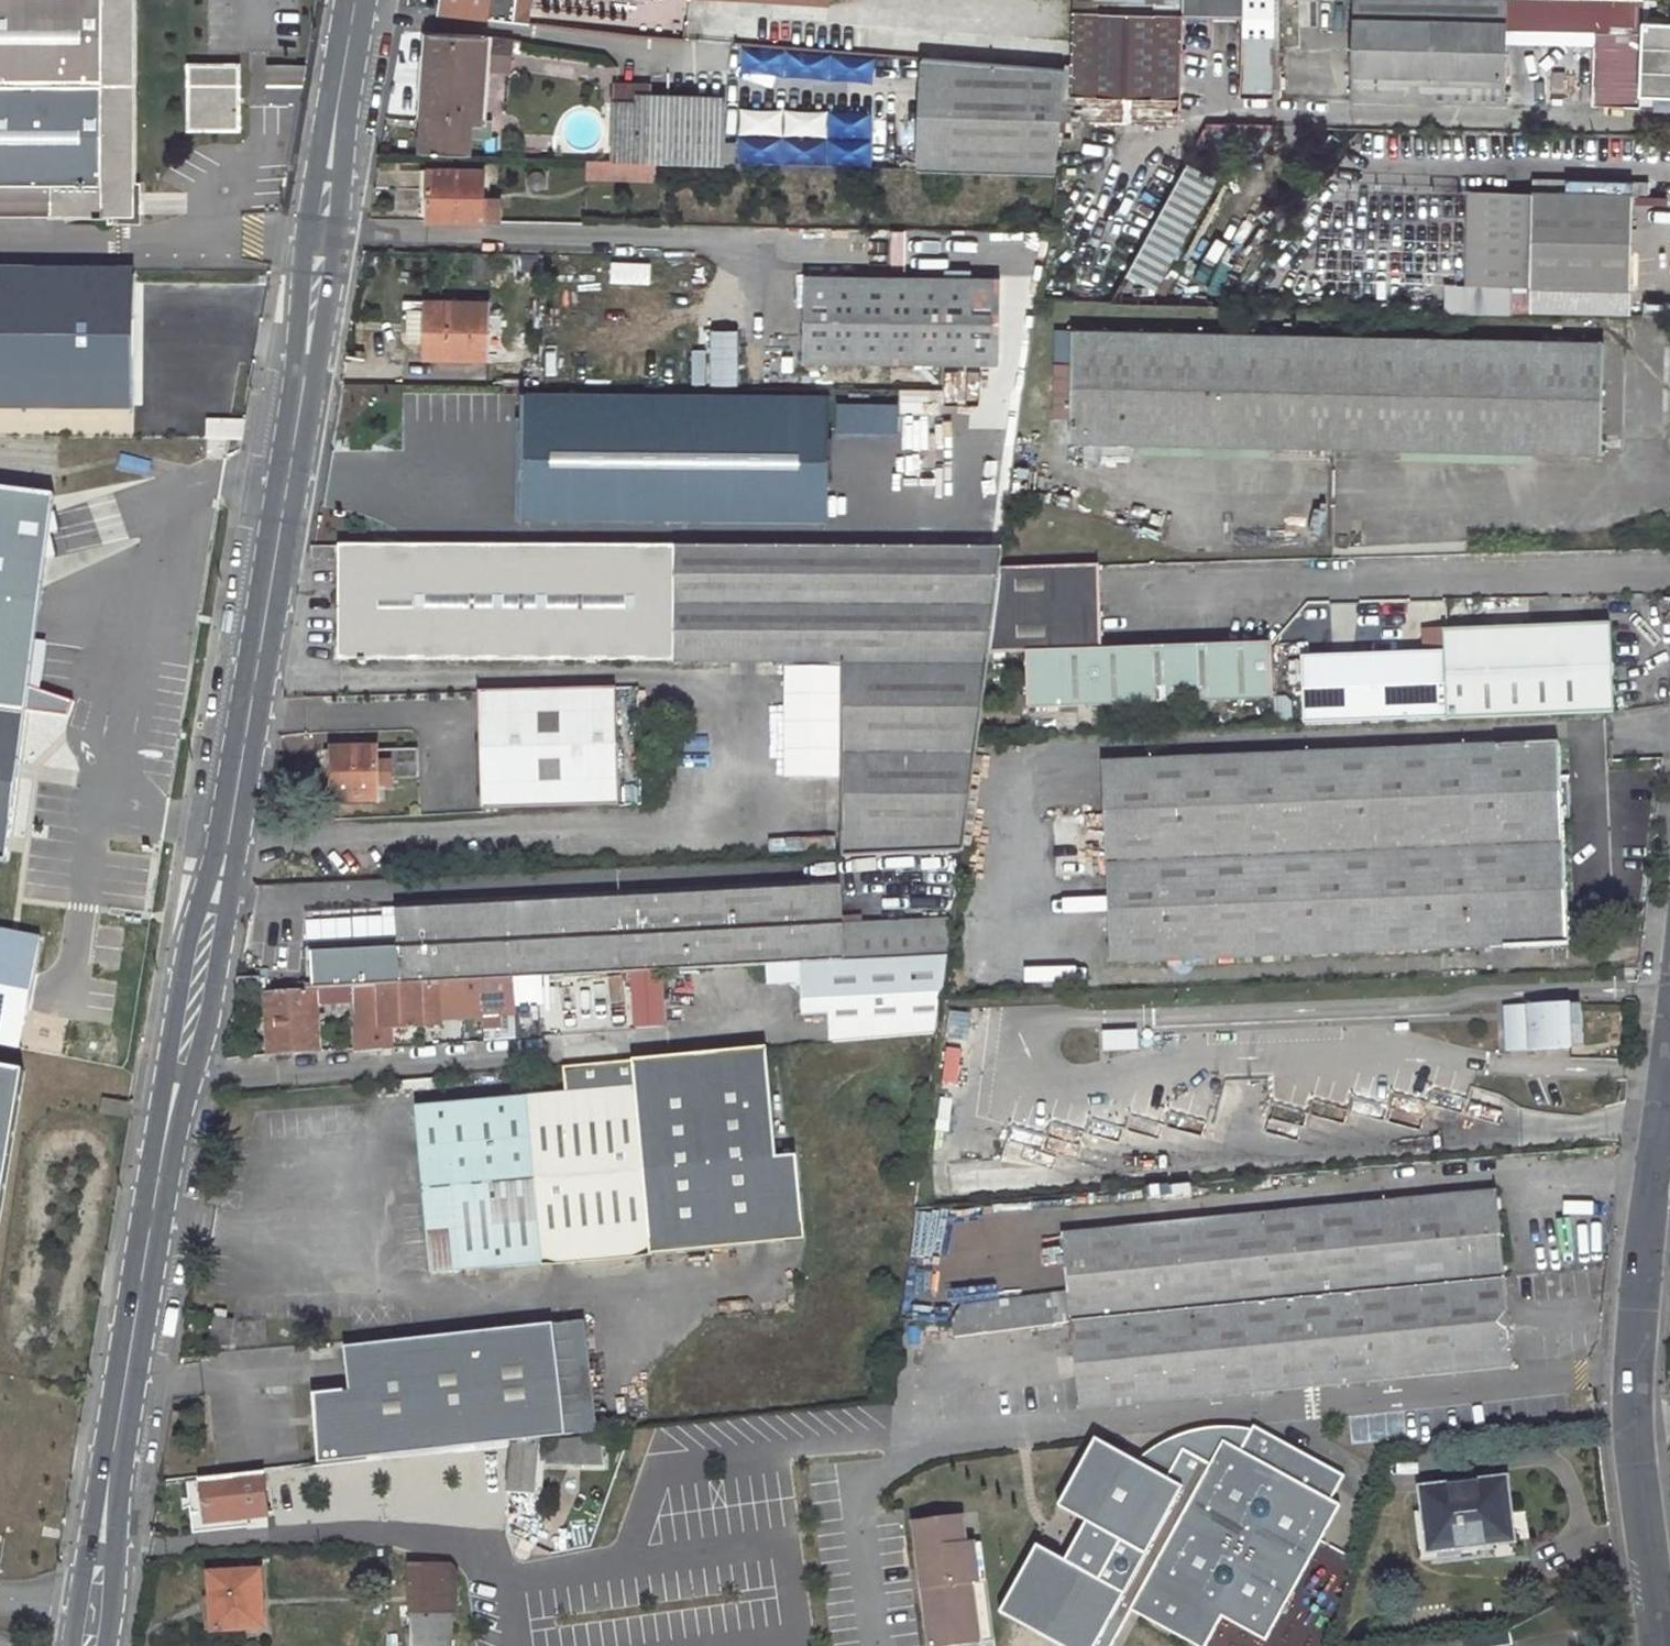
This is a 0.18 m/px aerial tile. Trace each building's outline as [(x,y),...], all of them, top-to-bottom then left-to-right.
[(129,221),(131,0),(0,0),(0,221),(129,221)] [(441,12),(512,21),(515,0),(443,0),(441,12)] [(512,21),(525,23),(528,0),(515,0),(512,21)] [(1063,121),(1180,124),(1184,16),(1245,17),(1246,0),(1074,0),(1072,69),(1067,68),(1063,121)] [(1353,102),(1505,105),(1506,31),(1507,0),(1356,0),(1353,102)] [(1506,31),(1550,31),(1551,0),(1507,0),(1506,31)] [(1550,31),(1595,32),(1593,105),(1669,109),(1669,0),(1551,0),(1550,31)] [(487,36),(430,32),(421,150),(466,153),(468,135),(491,137),(492,120),(480,119),(485,59),(508,61),(510,39),(487,36)] [(926,58),(921,171),(1058,175),(1063,121),(1067,68),(926,58)] [(262,66),(262,87),(262,106),(295,107),(302,66),(262,66)] [(235,70),(183,70),(183,87),(182,131),(235,132),(235,87),(235,70)] [(615,86),(612,160),(656,161),(722,164),(723,97),(641,95),(641,87),(615,86)] [(586,159),(585,178),(655,181),(656,161),(612,160),(586,159)] [(429,169),(427,219),(497,220),(497,200),(482,199),(483,171),(429,169)] [(1635,242),(1635,195),(1536,194),(1534,239),(1635,242)] [(1635,242),(1534,239),(1533,288),(1634,290),(1635,242)] [(132,411),(132,341),(133,295),(133,272),(0,273),(0,411),(132,411)] [(807,276),(806,361),(1000,364),(1001,279),(807,276)] [(424,341),(424,357),(486,359),(488,304),(425,302),(425,310),(424,341)] [(425,310),(406,310),(405,340),(424,341),(425,310)] [(572,383),(571,361),(586,361),(585,329),(541,330),(543,385),(572,383)] [(1073,330),(1071,441),(1335,447),(1602,453),(1605,343),(1073,330)] [(426,466),(425,518),(510,519),(511,494),(523,495),(522,517),(828,520),(828,492),(873,493),(875,425),(829,424),(829,397),(525,393),(523,478),(511,477),(511,467),(426,466)] [(206,439),(244,439),(247,419),(207,418),(206,439)] [(3,864),(23,713),(65,719),(70,704),(26,689),(51,498),(0,491),(0,863),(3,864)] [(396,525),(370,525),(370,545),(397,545),(396,525)] [(335,545),(313,544),(312,551),(312,565),(335,565),(335,545)] [(370,545),(339,544),(339,660),(842,663),(841,858),(963,853),(989,655),(1000,567),(1003,546),(397,545),(370,545)] [(1272,644),(1103,651),(1101,565),(1000,567),(989,655),(1027,653),(1028,709),(1274,701),(1272,644)] [(1448,719),(1615,713),(1614,626),(1446,632),(1448,719)] [(619,805),(616,687),(477,691),(482,809),(619,805)] [(656,726),(640,726),(640,752),(657,752),(656,726)] [(1642,740),(1611,741),(1612,761),(1629,760),(1642,760),(1642,740)] [(1559,744),(1118,764),(1127,964),(1505,946),(1505,949),(1568,946),(1559,744)] [(416,749),(377,750),(377,777),(385,777),(416,777),(417,777),(416,749)] [(377,750),(325,751),(326,802),(385,801),(385,777),(377,777),(377,750)] [(839,882),(399,905),(401,944),(308,948),(310,990),(315,990),(357,988),(440,983),(461,982),(514,979),(766,966),(843,962),(843,946),(853,946),(852,928),(841,929),(839,882)] [(0,933),(0,1047),(15,1050),(37,940),(0,933)] [(833,1043),(938,1034),(942,1000),(944,1000),(950,956),(843,962),(766,966),(767,987),(796,985),(802,990),(804,1018),(831,1016),(833,1043)] [(514,979),(461,982),(463,1012),(516,1009),(514,979)] [(441,1025),(440,983),(357,988),(358,1029),(441,1025)] [(310,990),(266,992),(270,1058),(319,1056),(315,990),(310,990)] [(1566,1006),(1503,1008),(1505,1051),(1568,1048),(1566,1006)] [(1102,1034),(1069,1035),(1069,1051),(1102,1050),(1102,1034)] [(0,1047),(0,1133),(15,1050),(0,1047)] [(784,1242),(777,1158),(767,1049),(632,1061),(634,1088),(416,1108),(432,1274),(784,1242)] [(796,1157),(777,1158),(784,1242),(804,1240),(796,1157)] [(1496,1193),(1062,1236),(1081,1410),(1513,1367),(1496,1193)] [(1055,1326),(1052,1296),(961,1305),(953,1323),(955,1336),(1055,1326)] [(593,1432),(583,1323),(551,1326),(562,1435),(593,1432)] [(312,1395),(320,1464),(510,1444),(509,1440),(562,1435),(551,1326),(342,1348),(347,1391),(312,1395)] [(1136,1462),(1166,1479),(1182,1450),(1210,1465),(1223,1442),(1240,1452),(1251,1431),(1233,1426),(1215,1425),(1197,1426),(1180,1431),(1163,1439),(1148,1449),(1136,1462)] [(1131,1459),(1034,1633),(1058,1645),(1110,1645),(1129,1611),(1192,1645),(1204,1645),(1220,1618),(1264,1642),(1279,1615),(1283,1616),(1286,1613),(1287,1609),(1284,1606),(1339,1508),(1330,1503),(1344,1478),(1253,1428),(1251,1431),(1240,1452),(1223,1442),(1210,1465),(1182,1450),(1166,1479),(1136,1462),(1131,1459)] [(530,1521),(541,1496),(551,1497),(552,1483),(535,1482),(535,1462),(602,1465),(600,1447),(614,1446),(612,1434),(515,1443),(504,1552),(515,1553),(517,1548),(529,1554),(542,1526),(530,1521)] [(1035,1545),(998,1612),(1034,1633),(1131,1459),(1095,1439),(1057,1506),(1085,1522),(1063,1561),(1035,1545)] [(262,1471),(201,1479),(206,1522),(266,1515),(262,1471)] [(1504,1482),(1423,1491),(1430,1549),(1512,1540),(1504,1482)] [(910,1523),(928,1645),(944,1645),(976,1642),(967,1581),(974,1580),(969,1543),(961,1544),(957,1517),(910,1523)] [(983,1579),(977,1541),(969,1543),(974,1580),(983,1579)] [(410,1567),(412,1645),(451,1645),(455,1574),(448,1567),(410,1567)] [(259,1571),(208,1574),(211,1631),(263,1629),(259,1571)]
